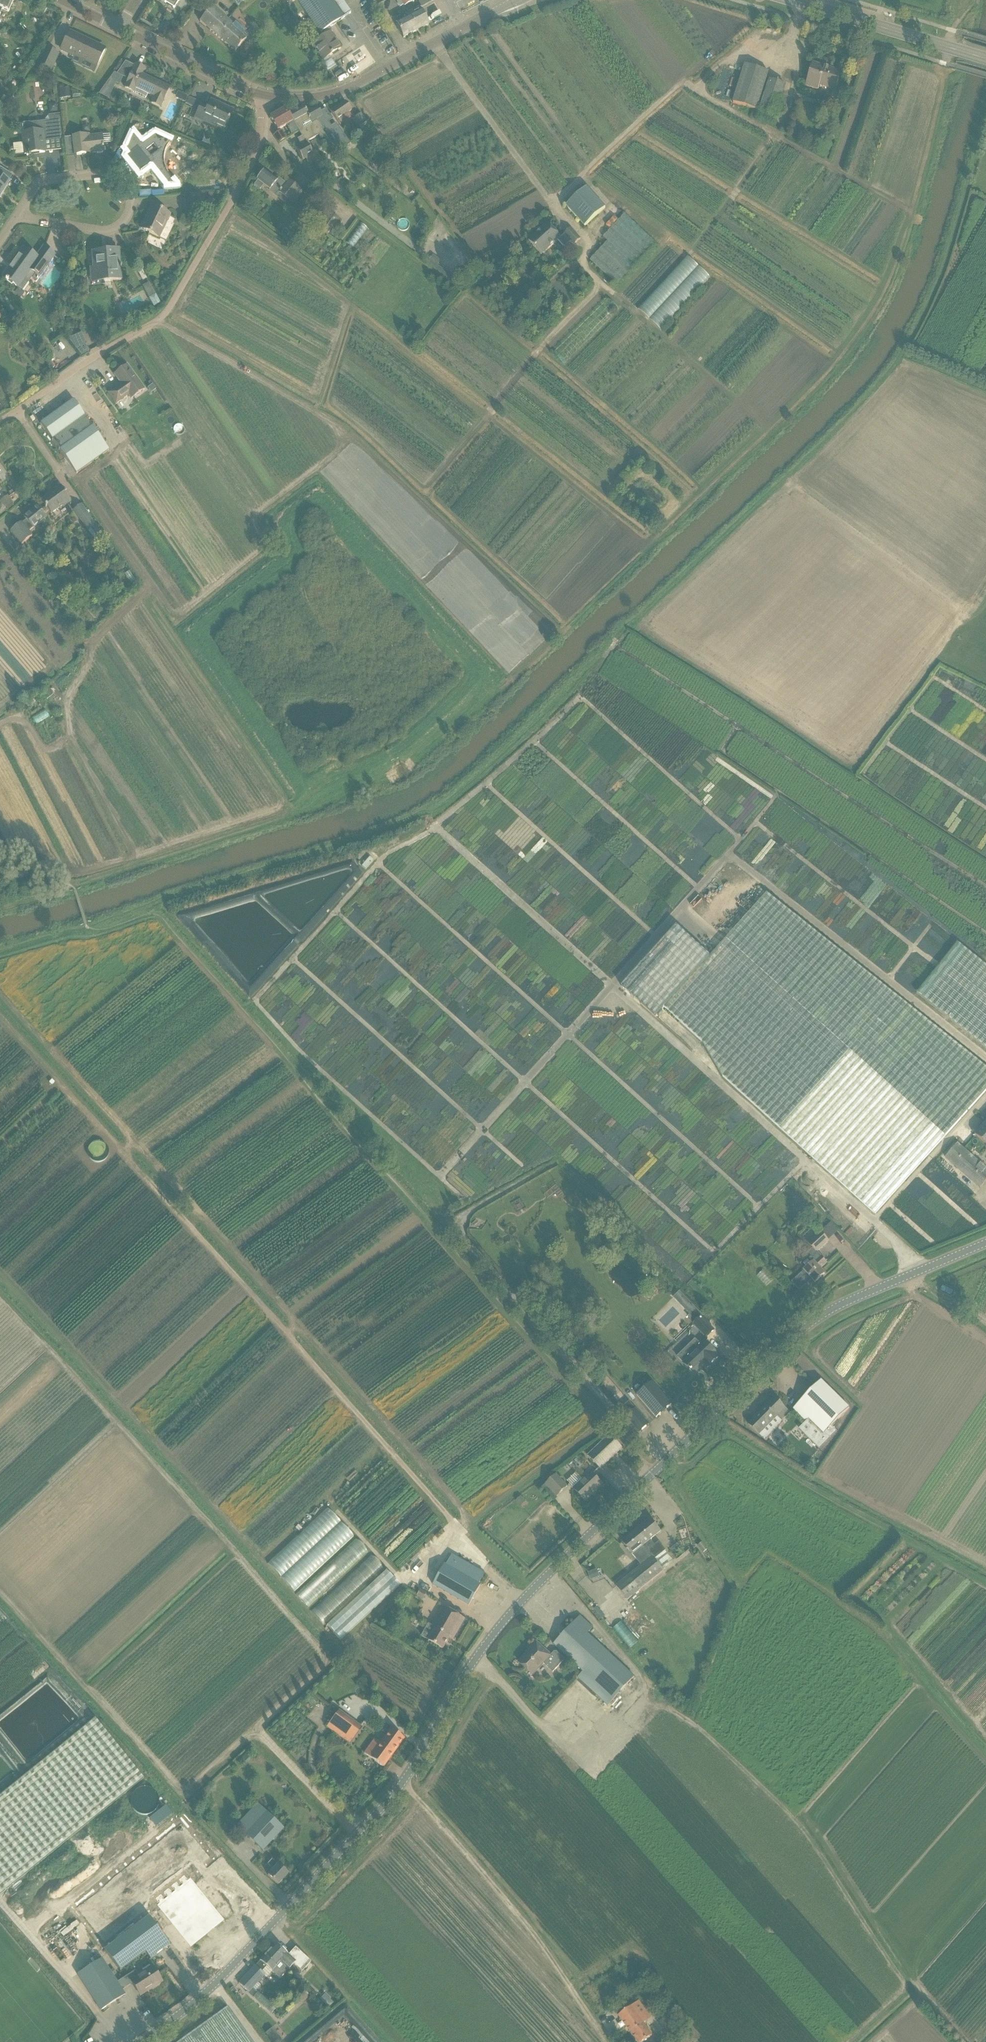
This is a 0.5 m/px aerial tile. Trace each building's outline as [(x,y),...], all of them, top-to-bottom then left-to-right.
[(12,5),(14,0),(0,0),(0,12),(2,9),(9,12),(12,5)] [(162,1),(161,2),(164,3),(164,2),(174,8),(179,0),(161,0),(162,1)] [(310,18),(304,22),(302,19),(298,22),(302,28),(306,25),(305,24),(311,20),(324,38),(313,46),(318,52),(323,60),(341,49),(330,33),(332,32),(329,28),(330,27),(351,13),(342,0),(297,0),(310,18)] [(396,23),(403,38),(428,25),(419,6),(405,13),(407,17),(396,23)] [(235,52),(242,45),(245,40),(247,38),(241,33),(244,29),(236,22),(232,26),(231,25),(211,8),(206,14),(200,22),(235,52)] [(69,33),(61,50),(97,67),(105,50),(69,33)] [(48,74),(53,64),(42,58),(43,56),(40,55),(34,67),(48,74)] [(809,73),(805,86),(818,90),(819,86),(836,91),(841,73),(812,64),(809,73)] [(136,65),(131,74),(125,88),(133,92),(146,98),(148,94),(155,97),(151,104),(160,107),(165,97),(169,88),(141,75),(144,69),(136,65)] [(734,103),(755,110),(768,71),(746,65),(734,103)] [(115,73),(106,86),(114,90),(117,83),(121,85),(124,78),(115,73)] [(770,80),(758,120),(773,124),(785,85),(770,80)] [(39,100),(39,84),(30,84),(31,101),(39,100)] [(69,88),(60,90),(61,98),(65,98),(65,95),(70,94),(69,88)] [(188,98),(185,104),(192,107),(195,101),(188,98)] [(205,118),(216,124),(225,128),(232,113),(223,109),(220,108),(221,105),(211,101),(208,105),(202,102),(198,111),(194,119),(202,122),(205,118)] [(330,112),(336,120),(340,126),(352,117),(348,113),(351,111),(345,102),(330,112)] [(57,104),(49,105),(50,112),(58,112),(57,104)] [(303,107),(289,115),(294,124),(297,129),(304,125),(308,132),(315,128),(321,139),(325,137),(321,131),(320,128),(321,128),(317,121),(317,120),(314,115),(309,118),(306,112),(303,107)] [(316,107),(306,112),(309,118),(314,115),(317,120),(317,121),(321,128),(320,128),(321,131),(325,137),(326,139),(329,144),(339,151),(350,143),(336,124),(331,127),(328,122),(332,119),(326,110),(319,114),(316,107)] [(285,109),(269,118),(277,131),(286,126),(287,128),(294,124),(289,115),(285,109)] [(47,140),(60,139),(58,120),(60,120),(59,114),(48,116),(49,121),(22,124),(23,134),(22,134),(25,155),(28,154),(29,156),(31,156),(31,154),(45,152),(43,140),(47,140)] [(352,120),(361,131),(369,126),(360,114),(352,120)] [(278,143),(286,139),(281,131),(273,136),(278,143)] [(73,137),(74,145),(75,155),(90,154),(90,153),(103,152),(102,142),(102,136),(89,137),(88,135),(73,137)] [(160,161),(170,143),(152,135),(137,148),(128,137),(121,153),(125,158),(121,160),(136,178),(148,168),(157,179),(163,174),(160,161)] [(304,137),(298,140),(301,145),(301,146),(296,148),(302,160),(310,156),(316,168),(322,165),(316,152),(312,154),(308,146),(309,146),(304,137)] [(376,146),(369,137),(358,145),(365,154),(376,146)] [(0,168),(0,195),(9,181),(1,176),(4,170),(0,168)] [(257,181),(254,185),(260,190),(263,186),(277,196),(279,193),(292,204),(302,192),(296,188),(288,181),(286,185),(278,179),(276,181),(264,172),(261,175),(260,175),(257,178),(258,179),(257,181)] [(171,183),(167,179),(162,183),(166,187),(171,183)] [(566,206),(584,226),(606,208),(588,187),(566,206)] [(210,199),(206,205),(213,209),(216,204),(210,199)] [(143,230),(159,238),(169,216),(151,207),(148,215),(151,216),(143,230)] [(339,219),(330,212),(317,229),(326,236),(339,219)] [(617,284),(655,243),(624,215),(603,237),(608,241),(600,249),(590,260),(617,284)] [(564,247),(567,245),(571,241),(574,245),(580,239),(571,229),(561,238),(560,238),(547,222),(535,233),(536,234),(528,241),(541,256),(558,240),(564,247)] [(365,226),(348,244),(355,251),(373,233),(365,226)] [(417,243),(424,245),(427,235),(419,233),(417,243)] [(18,288),(22,291),(31,279),(36,282),(40,277),(49,264),(55,256),(43,247),(36,257),(24,248),(3,277),(6,280),(5,281),(7,282),(8,281),(18,288)] [(102,252),(92,253),(92,259),(93,268),(94,278),(103,277),(104,282),(121,280),(120,269),(121,269),(121,267),(120,267),(119,250),(109,251),(102,252)] [(666,332),(715,281),(692,258),(643,310),(666,332)] [(135,269),(138,275),(140,277),(142,276),(144,275),(139,267),(135,269)] [(162,280),(165,270),(153,268),(151,277),(162,280)] [(155,295),(148,298),(153,307),(160,304),(155,295)] [(50,343),(40,350),(54,369),(64,362),(50,343)] [(86,346),(77,351),(81,356),(89,352),(86,346)] [(120,383),(107,393),(116,405),(129,395),(131,399),(144,390),(127,365),(114,375),(120,383)] [(152,385),(147,388),(151,393),(156,390),(152,385)] [(73,400),(40,424),(76,474),(109,450),(73,400)] [(51,514),(64,505),(65,506),(71,502),(60,486),(53,491),(54,492),(41,501),(45,507),(45,509),(46,508),(51,514)] [(8,497),(1,502),(6,508),(12,503),(8,497)] [(90,530),(96,539),(102,534),(87,513),(79,519),(88,532),(90,530)] [(42,526),(36,518),(28,524),(35,532),(42,526)] [(23,546),(2,522),(0,524),(0,563),(6,558),(2,553),(8,547),(14,554),(23,546)] [(11,569),(6,564),(0,570),(0,578),(11,569)] [(73,579),(69,575),(66,575),(64,578),(64,580),(68,584),(71,584),(73,581),(73,579)] [(16,578),(9,585),(20,597),(27,591),(16,578)] [(43,612),(30,622),(35,629),(48,619),(43,612)] [(40,727),(53,718),(48,710),(34,719),(40,727)] [(373,859),(365,869),(370,873),(378,862),(373,859)] [(979,861),(973,882),(985,886),(985,863),(979,861)] [(621,987),(655,1017),(664,1008),(703,1043),(722,1077),(780,1128),(875,1214),(945,1136),(985,1091),(985,1068),(907,1005),(767,893),(710,957),(706,953),(701,948),(676,926),(621,987)] [(957,943),(917,993),(985,1048),(985,966),(957,943)] [(599,978),(587,990),(593,995),(605,983),(599,978)] [(609,1026),(622,1012),(613,1004),(600,1017),(609,1026)] [(975,1135),(985,1145),(985,1122),(975,1135)] [(973,1181),(980,1188),(985,1181),(985,1168),(969,1154),(974,1148),(969,1144),(964,1149),(958,1144),(946,1158),(973,1181)] [(801,1192),(797,1195),(806,1205),(810,1202),(801,1192)] [(813,1216),(818,1211),(814,1207),(804,1216),(815,1226),(819,1222),(813,1216)] [(835,1241),(843,1233),(835,1224),(826,1232),(835,1241)] [(820,1232),(808,1243),(813,1248),(816,1252),(817,1252),(828,1241),(820,1232)] [(805,1271),(792,1283),(799,1291),(812,1280),(815,1283),(825,1274),(820,1269),(827,1263),(821,1257),(817,1252),(816,1252),(813,1248),(806,1254),(814,1263),(805,1271)] [(842,1275),(846,1280),(853,1275),(849,1270),(842,1275)] [(679,1291),(673,1298),(685,1309),(690,1315),(696,1309),(691,1303),(679,1291)] [(690,1315),(688,1317),(694,1323),(700,1317),(701,1318),(703,1316),(696,1309),(690,1315)] [(694,1323),(693,1324),(706,1338),(713,1331),(701,1318),(700,1317),(694,1323)] [(695,1340),(678,1357),(684,1363),(687,1366),(694,1373),(704,1364),(708,1367),(712,1363),(718,1357),(715,1353),(716,1353),(709,1345),(706,1342),(702,1346),(695,1340)] [(623,1365),(618,1360),(613,1365),(611,1363),(608,1366),(614,1373),(623,1365)] [(821,1380),(793,1409),(806,1422),(799,1429),(819,1449),(837,1431),(832,1426),(849,1408),(821,1380)] [(637,1396),(650,1410),(656,1418),(672,1405),(653,1383),(637,1396)] [(774,1398),(748,1424),(759,1435),(765,1441),(783,1423),(782,1421),(790,1413),(774,1398)] [(620,1409),(640,1432),(649,1424),(629,1401),(620,1409)] [(793,1436),(798,1441),(804,1435),(799,1430),(793,1436)] [(600,1469),(622,1448),(610,1435),(588,1456),(600,1469)] [(575,1490),(579,1494),(585,1501),(592,1495),(591,1494),(595,1491),(595,1492),(603,1485),(596,1478),(592,1474),(584,1481),(577,1473),(568,1482),(575,1490)] [(556,1474),(545,1485),(556,1497),(567,1487),(556,1474)] [(521,1497),(516,1501),(520,1506),(525,1502),(521,1497)] [(298,1594),(358,1540),(332,1511),(272,1565),(298,1594)] [(633,1534),(662,1569),(672,1561),(664,1551),(665,1551),(659,1543),(655,1547),(650,1540),(660,1532),(657,1527),(651,1520),(633,1534)] [(628,1600),(635,1594),(663,1572),(661,1569),(662,1569),(633,1534),(623,1542),(637,1560),(639,1559),(643,1564),(616,1586),(628,1600)] [(703,1542),(698,1546),(703,1553),(708,1549),(703,1542)] [(433,1586),(460,1601),(469,1606),(481,1585),(479,1584),(485,1574),(453,1556),(447,1566),(445,1565),(433,1586)] [(313,1610),(349,1573),(337,1561),(332,1565),(335,1568),(303,1601),(313,1610)] [(386,1572),(327,1626),(340,1640),(399,1586),(386,1572)] [(590,1582),(582,1584),(584,1591),(591,1589),(590,1582)] [(420,1590),(417,1596),(423,1599),(426,1593),(420,1590)] [(597,1598),(592,1602),(596,1606),(601,1603),(597,1598)] [(428,1640),(434,1644),(443,1649),(450,1637),(453,1639),(464,1619),(465,1620),(465,1619),(457,1614),(446,1608),(443,1606),(431,1627),(435,1629),(428,1640)] [(672,1678),(682,1671),(638,1613),(628,1620),(672,1678)] [(584,1672),(578,1678),(608,1705),(634,1677),(588,1634),(593,1628),(580,1616),(555,1644),(554,1645),(584,1672)] [(626,1622),(618,1629),(652,1673),(660,1667),(626,1622)] [(551,1656),(544,1649),(537,1642),(530,1649),(531,1650),(529,1653),(528,1652),(519,1662),(533,1675),(543,1664),(544,1665),(545,1664),(553,1671),(565,1659),(556,1651),(551,1656)] [(328,1727),(348,1742),(350,1743),(361,1728),(359,1727),(338,1712),(328,1727)] [(0,1795),(0,1895),(143,1779),(94,1719),(0,1795)] [(403,1738),(392,1730),(381,1744),(374,1739),(364,1753),(382,1767),(403,1738)] [(284,1829),(276,1822),(257,1804),(236,1826),(246,1835),(255,1844),(263,1851),(284,1829)] [(105,1949),(215,1859),(182,1818),(72,1908),(105,1949)] [(288,1874),(272,1859),(267,1864),(273,1870),(268,1875),(278,1885),(288,1874)] [(149,1917),(104,1950),(120,1971),(145,1952),(150,1959),(169,1944),(149,1917)] [(276,1944),(260,1961),(266,1967),(272,1972),(280,1979),(288,1970),(293,1964),(302,1972),(311,1962),(295,1948),(288,1955),(287,1955),(283,1950),(276,1944)] [(122,1990),(117,1982),(102,1959),(77,1974),(95,2002),(101,2011),(125,1995),(122,1990)] [(255,1966),(239,1983),(246,1990),(253,1997),(258,1991),(253,1988),(255,1986),(258,1989),(260,1986),(257,1984),(265,1976),(267,1977),(272,1972),(266,1967),(260,1961),(256,1965),(255,1966)] [(122,1990),(132,1983),(140,1996),(147,1991),(146,1989),(160,1980),(161,1982),(162,1982),(152,1966),(139,1975),(135,1970),(117,1982),(122,1990)] [(302,1993),(305,1996),(311,1991),(308,1988),(302,1993)] [(648,2039),(652,2036),(643,2024),(651,2018),(645,2009),(639,2001),(619,2016),(638,2041),(643,2041),(648,2039)] [(227,2007),(179,2041),(252,2041),(227,2007)] [(265,2033),(272,2041),(281,2041),(282,2041),(272,2028),(265,2033)] [(122,2037),(119,2032),(96,2041),(111,2041),(122,2037)]
